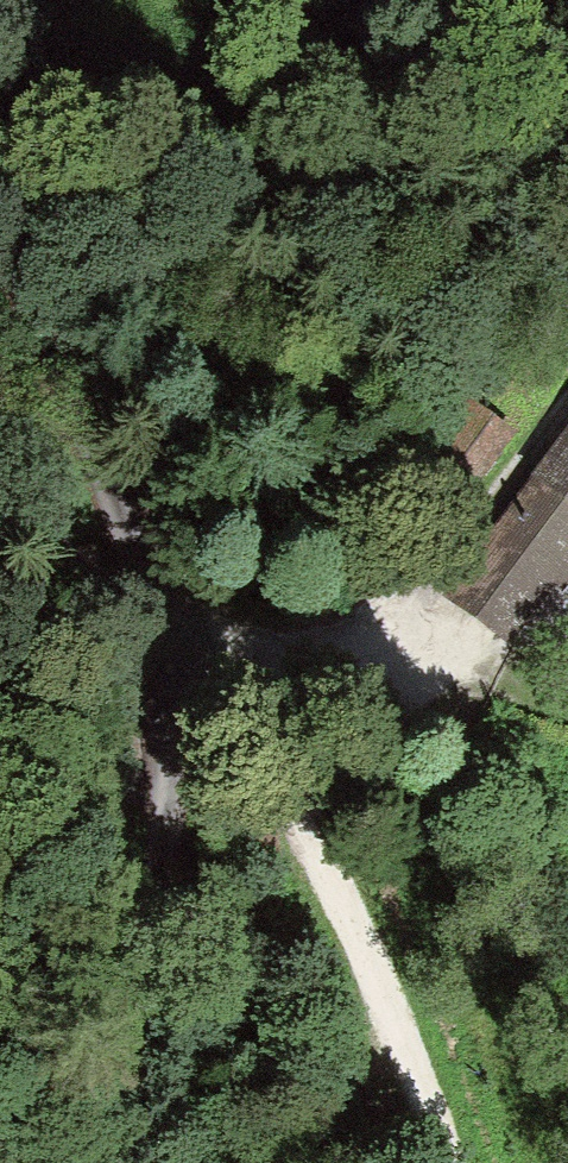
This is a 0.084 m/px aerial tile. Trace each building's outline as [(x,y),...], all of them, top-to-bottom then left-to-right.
[(442,603),(501,648),(567,559),(567,435),(442,603)]
